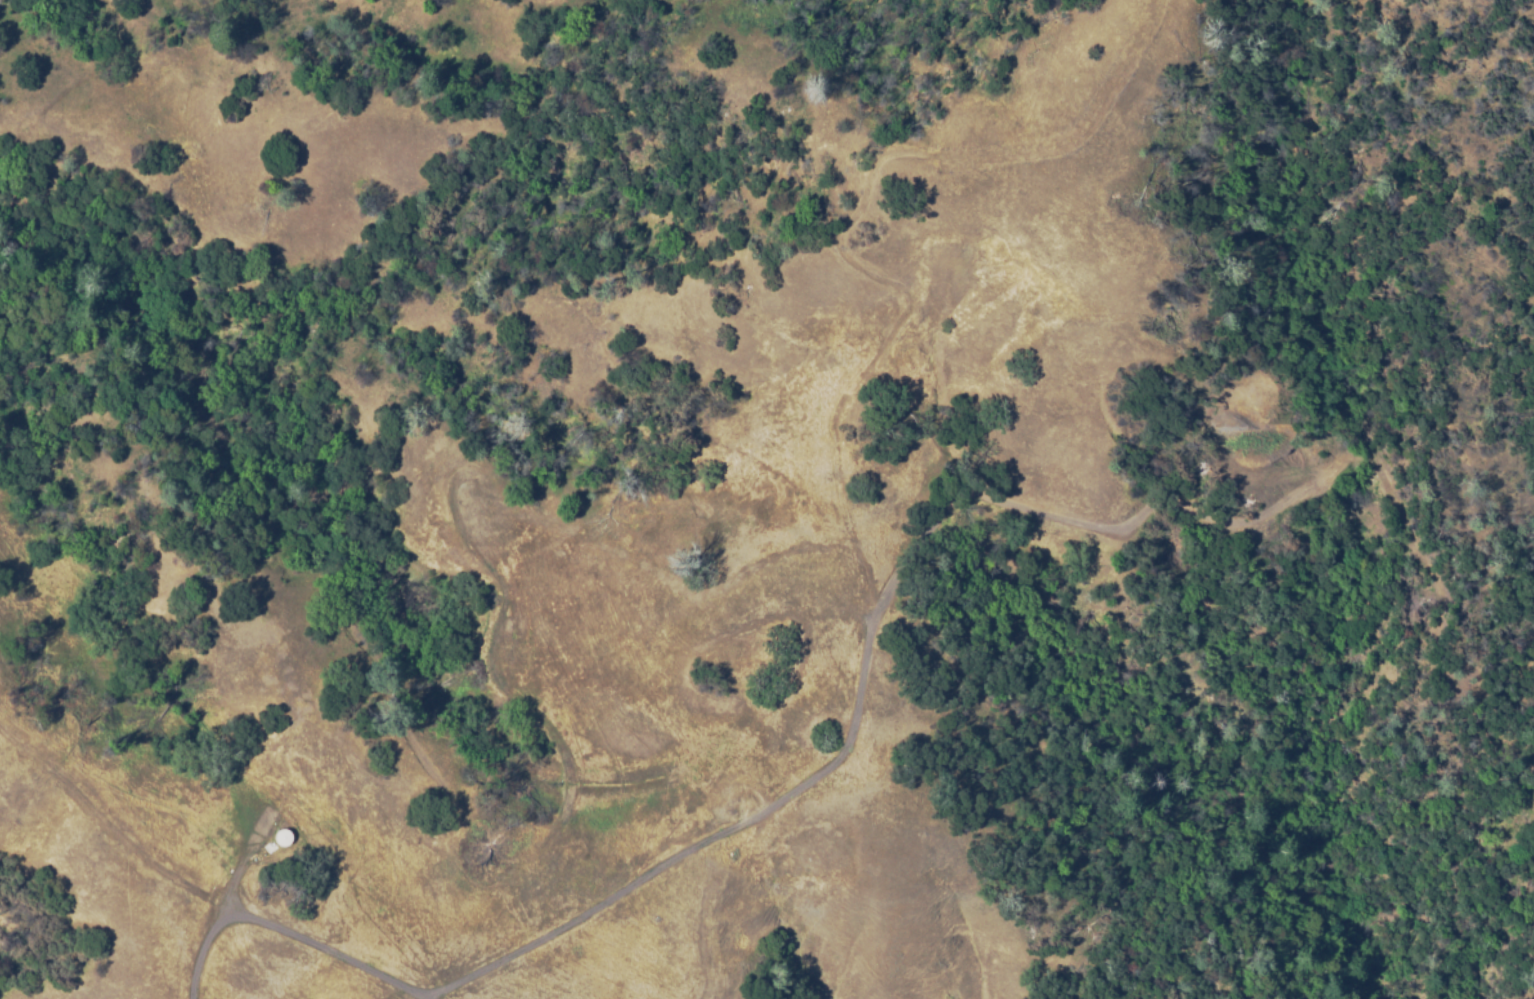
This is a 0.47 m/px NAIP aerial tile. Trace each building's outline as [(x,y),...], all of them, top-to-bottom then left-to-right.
[(283,825),(285,825),(286,826),(287,826),(288,827),(289,828),(290,830),(290,831),(291,833),(291,834),(291,836),(290,838),(290,839),(289,840),(288,842),(287,843),(286,843),(285,844),(284,844),(282,844),(281,843),(280,843),(279,842),(278,841),(277,839),(277,838),(276,836),(276,835),(276,833),(277,831),(277,830),(278,829),(279,827),(280,827),(281,826),(282,825),(283,825)]
